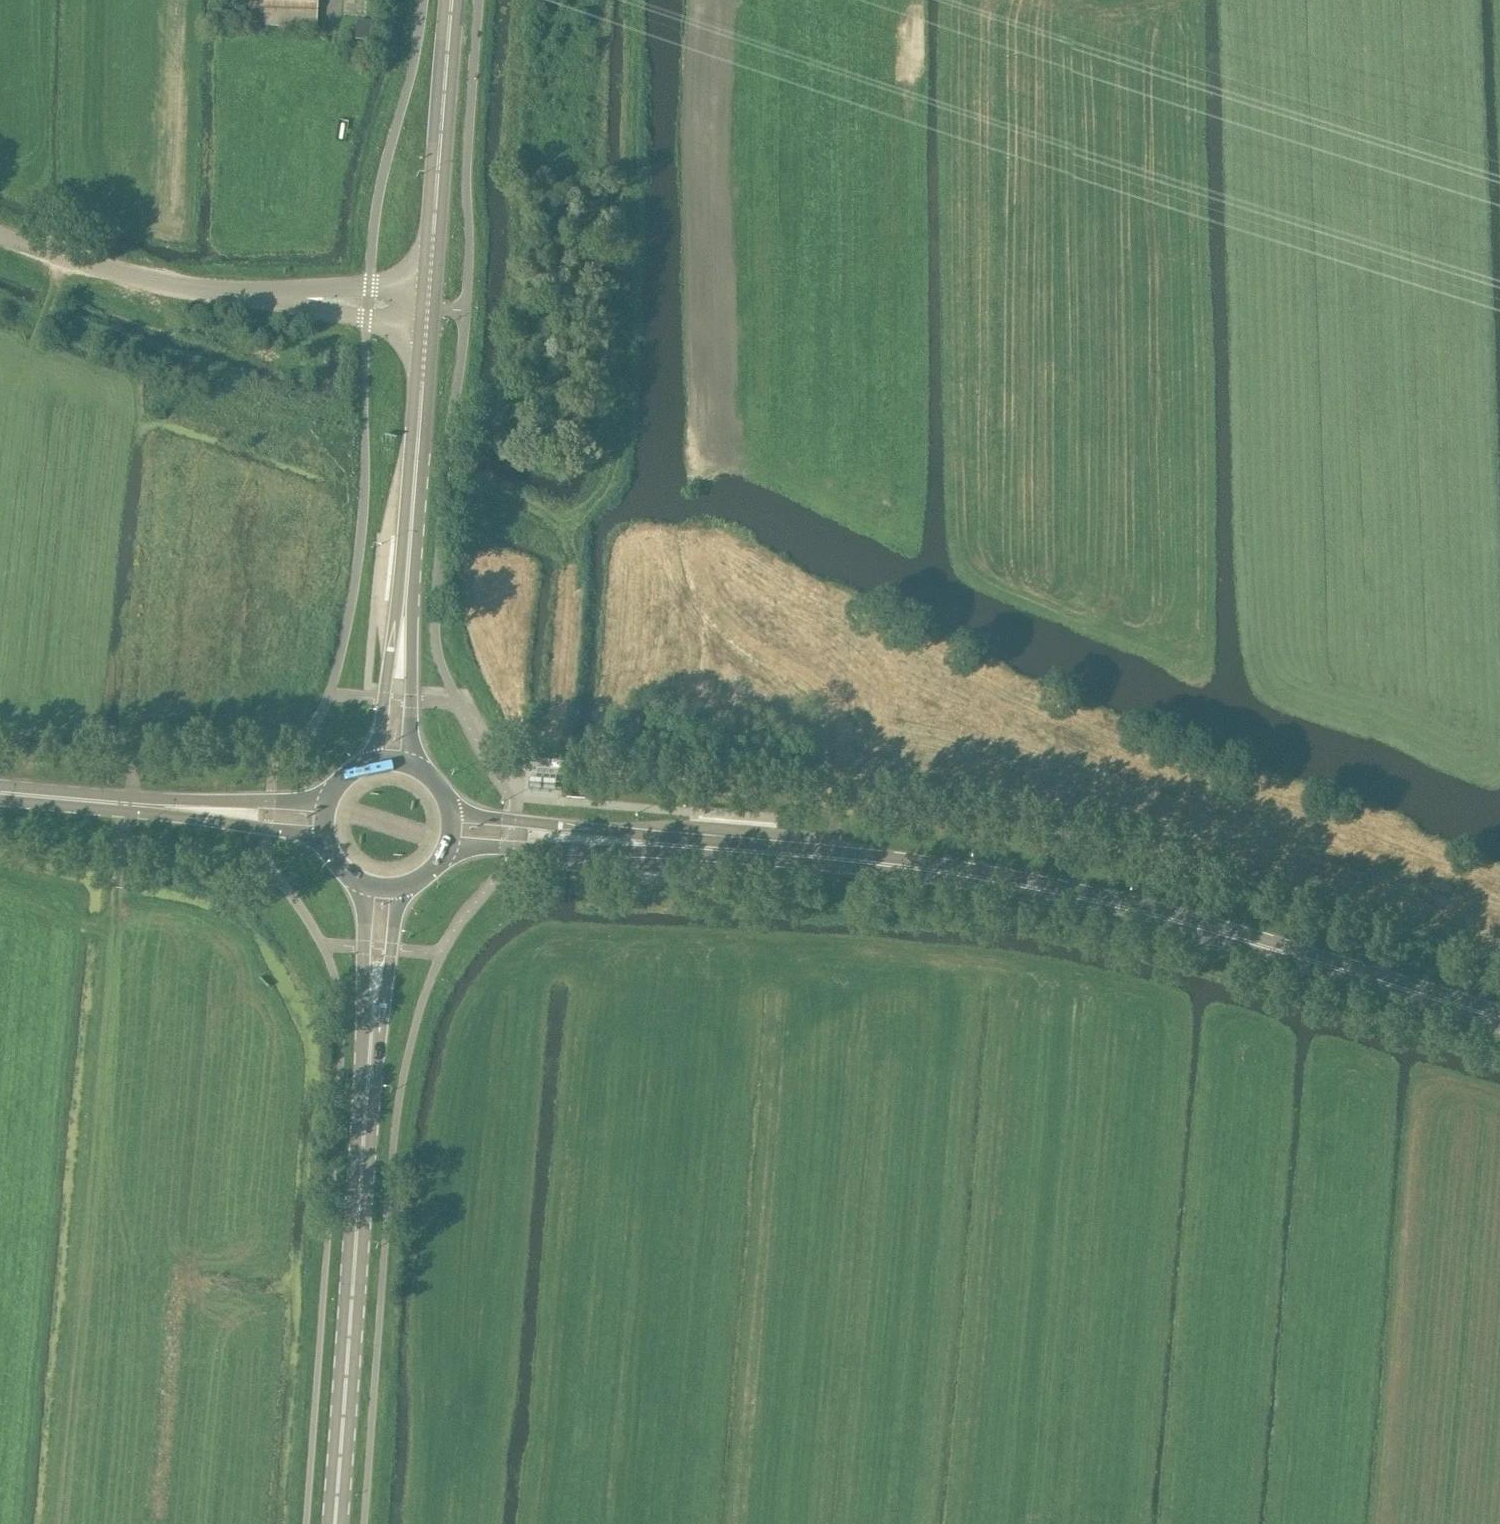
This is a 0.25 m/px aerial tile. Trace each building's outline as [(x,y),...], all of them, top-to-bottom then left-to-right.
[(245,7),(317,10),(317,0),(245,0),(245,7)] [(371,22),(356,21),(355,40),(370,41),(371,22)]
